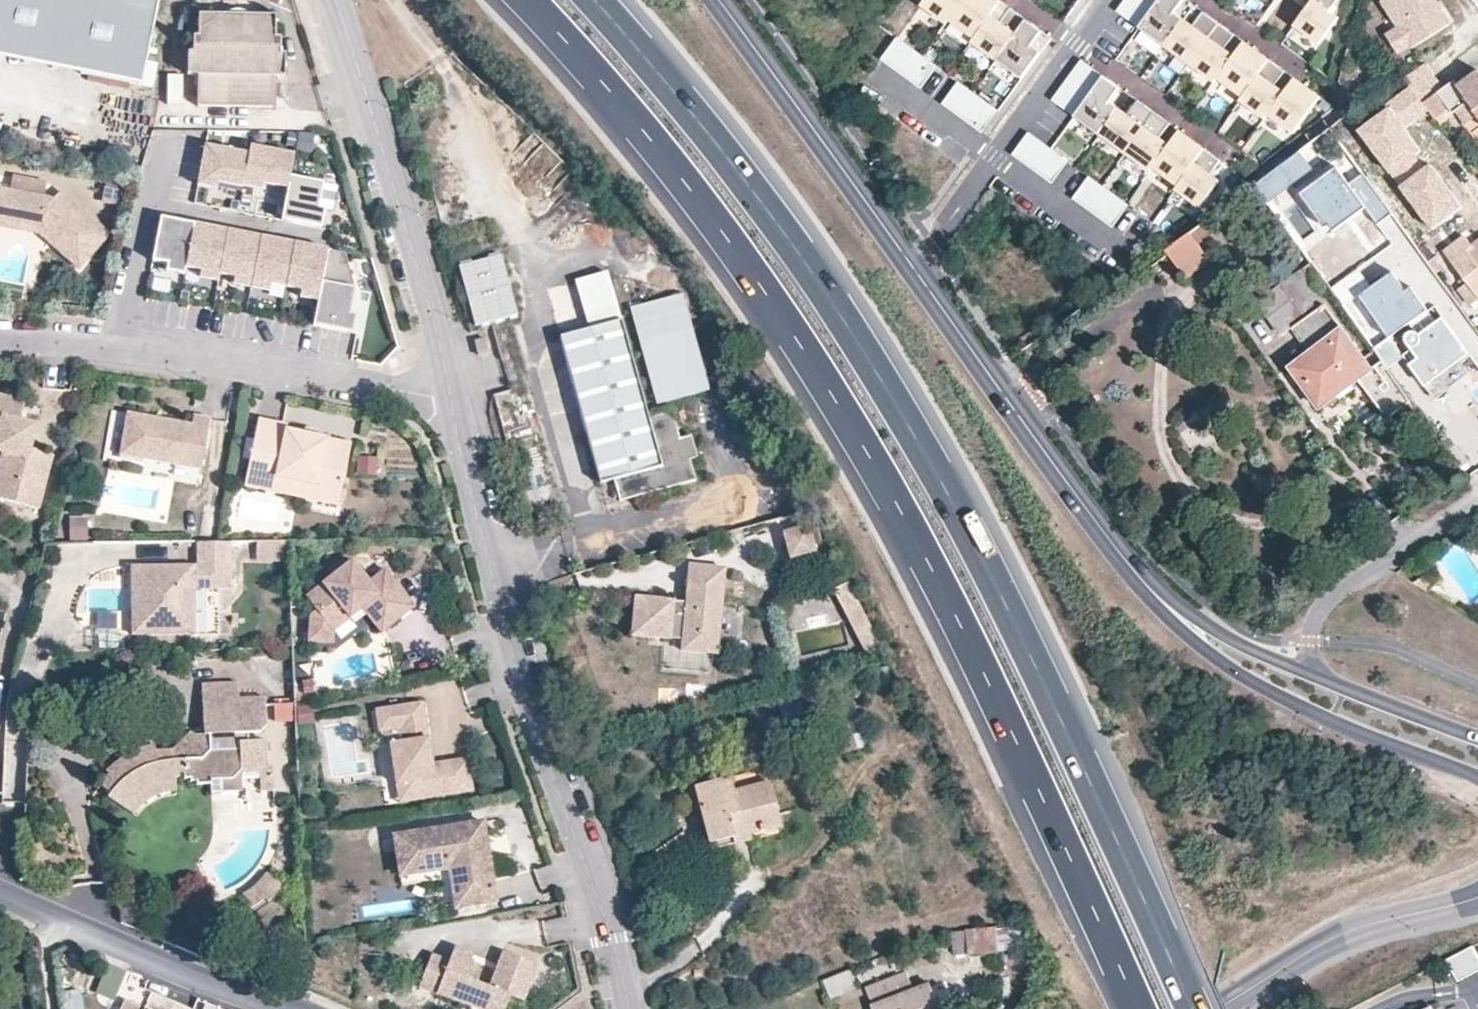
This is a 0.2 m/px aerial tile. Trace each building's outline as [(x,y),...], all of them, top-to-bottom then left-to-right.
[(141,85),(158,0),(0,0),(0,57),(141,85)] [(922,7),(947,25),(950,21),(965,0),(927,0),(922,7)] [(997,10),(988,3),(990,0),(965,0),(950,21),(975,39),(991,16),(997,10)] [(1002,2),(998,0),(990,0),(988,3),(997,10),(1002,2)] [(1149,15),(1129,0),(1126,0),(1117,12),(1139,28),(1149,15)] [(1159,1),(1157,0),(1129,0),(1149,15),(1159,1)] [(1164,47),(1184,20),(1175,14),(1185,0),(1160,0),(1159,1),(1149,15),(1139,28),(1164,47)] [(1313,0),(1295,27),(1320,45),(1339,19),(1330,12),(1339,0),(1314,0),(1313,0)] [(1432,0),(1388,0),(1382,4),(1399,30),(1410,47),(1412,51),(1450,27),(1432,0)] [(997,61),(1027,21),(1011,9),(1001,24),(991,16),(975,39),(972,43),(997,61)] [(1190,65),(1219,25),(1203,13),(1193,27),(1184,20),(1164,47),(1190,65)] [(227,17),(199,17),(199,37),(194,37),(194,53),(189,53),(189,75),(199,75),(198,106),(276,107),(276,76),(286,76),(286,54),(281,54),(281,38),(276,38),(276,18),(252,17),(227,17)] [(1023,80),(1042,53),(1032,46),(1042,32),(1027,21),(997,61),(1023,80)] [(1218,79),(1234,57),(1225,50),(1235,36),(1219,25),(1190,65),(1215,83),(1218,79)] [(1410,47),(1399,30),(1387,39),(1398,55),(1410,47)] [(895,71),(911,48),(898,39),(897,39),(882,61),(895,71)] [(1253,49),(1244,43),(1239,50),(1248,56),(1253,49)] [(908,80),(924,58),(924,57),(911,48),(895,71),(908,80)] [(1243,98),(1270,61),(1253,49),(1248,56),(1239,50),(1234,57),(1218,79),(1243,98)] [(921,89),(937,68),(937,67),(924,58),(908,80),(921,89)] [(1104,77),(1082,61),(1072,75),(1094,91),(1104,77)] [(1284,93),(1275,86),(1285,72),(1270,61),(1243,98),(1240,102),(1265,120),(1268,116),(1284,93)] [(1458,83),(1453,87),(1449,82),(1443,87),(1425,62),(1404,77),(1435,119),(1449,109),(1453,114),(1457,111),(1470,101),(1476,109),(1474,110),(1477,115),(1477,71),(1477,70),(1458,83)] [(1094,91),(1072,75),(1062,87),(1085,104),(1094,91)] [(1100,136),(1119,109),(1110,103),(1120,89),(1104,77),(1094,91),(1085,104),(1075,117),(1100,136)] [(1453,87),(1458,83),(1455,78),(1449,82),(1453,87)] [(1297,95),(1303,86),(1295,80),(1288,88),(1297,95)] [(956,115),(972,93),(959,83),(958,83),(943,105),(956,115)] [(1294,135),(1320,98),(1303,86),(1297,95),(1288,88),(1284,93),(1268,116),(1294,135)] [(1075,117),(1085,104),(1062,87),(1052,101),(1075,117)] [(985,102),(972,93),(956,115),(969,125),(985,102)] [(1477,138),(1477,115),(1474,110),(1476,109),(1470,101),(1457,111),(1477,138)] [(983,134),(999,112),(985,102),(969,125),(983,134)] [(1125,154),(1155,114),(1138,102),(1128,116),(1119,109),(1100,136),(1125,154)] [(1390,108),(1359,130),(1431,229),(1462,206),(1390,108)] [(1170,146),(1160,139),(1171,125),(1155,114),(1125,154),(1150,172),(1170,146)] [(1182,146),(1188,138),(1179,132),(1174,140),(1182,146)] [(1026,166),(1042,143),(1029,133),(1013,156),(1026,166)] [(1178,187),(1205,150),(1188,138),(1182,146),(1174,140),(1170,146),(1153,169),(1178,187)] [(1051,150),(1042,143),(1026,166),(1039,175),(1055,153),(1051,150)] [(249,153),(205,144),(198,179),(218,182),(242,187),(243,186),(244,180),(249,153)] [(249,153),(244,180),(262,183),(288,188),(290,176),(294,154),(250,146),(249,153)] [(1200,208),(1219,181),(1210,175),(1220,161),(1205,150),(1178,187),(1175,191),(1200,208)] [(1299,152),(1255,185),(1267,202),(1312,169),(1299,152)] [(1052,185),(1069,162),(1055,153),(1039,175),(1052,185)] [(1337,167),(1301,193),(1330,234),(1367,208),(1377,223),(1392,213),(1364,173),(1349,184),(1337,167)] [(91,256),(111,235),(64,193),(58,200),(49,198),(53,180),(18,174),(15,190),(6,189),(1,175),(0,176),(0,218),(45,228),(69,250),(76,242),(91,256)] [(288,188),(281,220),(315,227),(318,208),(323,182),(290,176),(288,188)] [(1087,209),(1103,187),(1102,187),(1089,177),(1089,178),(1073,200),(1087,209)] [(198,179),(197,185),(217,188),(218,182),(198,179)] [(262,183),(244,180),(243,186),(261,189),(262,183)] [(1100,219),(1116,197),(1103,187),(1087,209),(1100,219)] [(1113,229),(1129,206),(1116,197),(1100,219),(1113,229)] [(325,209),(318,208),(315,227),(322,228),(325,209)] [(1229,225),(1220,213),(1202,227),(1211,238),(1229,225)] [(161,217),(152,261),(168,264),(185,267),(193,224),(161,217)] [(41,234),(45,228),(0,218),(0,226),(41,234)] [(227,230),(193,224),(185,267),(201,270),(219,274),(227,230)] [(1211,238),(1202,227),(1178,245),(1199,273),(1223,254),(1211,238)] [(45,228),(41,234),(64,255),(69,250),(45,228)] [(260,236),(227,230),(219,274),(235,277),(252,280),(260,236)] [(294,243),(260,236),(252,280),(271,284),(285,286),(294,243)] [(1466,282),(1457,288),(1468,305),(1477,298),(1477,240),(1469,246),(1462,237),(1444,252),(1466,282)] [(76,242),(64,255),(79,269),(91,256),(76,242)] [(328,249),(294,243),(285,286),(301,290),(319,293),(321,282),(328,249)] [(505,251),(461,263),(476,322),(520,311),(505,251)] [(183,275),(185,267),(168,264),(166,271),(183,275)] [(201,270),(199,278),(217,281),(219,274),(201,270)] [(648,417),(608,273),(578,280),(591,327),(559,337),(600,482),(613,479),(619,500),(693,480),(688,459),(681,437),(678,438),(670,411),(648,417)] [(1372,369),(1300,273),(1260,302),(1282,333),(1292,326),(1311,351),(1290,366),(1321,408),(1360,380),(1388,418),(1411,401),(1388,367),(1384,361),(1372,369)] [(233,284),(251,288),(252,280),(235,277),(233,284)] [(271,284),(252,280),(251,288),(269,291),(271,284)] [(1387,280),(1364,297),(1390,336),(1426,310),(1410,288),(1398,296),(1387,280)] [(354,289),(321,282),(319,293),(318,300),(313,326),(346,332),(349,314),(354,289)] [(319,293),(301,290),(300,297),(318,300),(319,293)] [(682,292),(630,307),(657,404),(709,390),(682,292)] [(357,316),(349,314),(346,332),(353,334),(357,316)] [(1412,350),(1404,355),(1430,395),(1432,398),(1463,376),(1455,365),(1469,356),(1444,319),(1420,335),(1418,333),(1415,331),(1410,335),(1409,336),(1408,339),(1408,341),(1409,344),(1412,350)] [(1374,348),(1384,361),(1388,367),(1404,355),(1390,336),(1374,348)] [(484,339),(474,341),(478,355),(488,352),(484,339)] [(0,391),(0,446),(5,448),(0,469),(0,494),(41,503),(54,449),(31,444),(37,420),(22,416),(15,414),(19,396),(0,391)] [(27,397),(19,396),(15,414),(22,416),(27,397)] [(154,418),(128,414),(122,446),(143,450),(142,459),(158,462),(202,469),(211,418),(194,416),(192,425),(163,419),(162,424),(156,423),(154,418)] [(352,443),(287,430),(289,425),(259,420),(249,472),(319,485),(317,495),(341,499),(352,443)] [(690,435),(681,437),(688,459),(696,456),(690,435)] [(143,450),(122,446),(121,455),(142,459),(143,450)] [(380,458),(360,456),(359,473),(379,474),(380,458)] [(319,485),(249,472),(247,484),(247,486),(341,504),(341,499),(317,495),(319,485)] [(90,517),(71,517),(72,542),(90,542),(90,517)] [(807,526),(782,533),(789,559),(815,551),(807,526)] [(230,542),(220,542),(197,542),(197,566),(186,565),(186,573),(175,573),(175,565),(146,566),(146,607),(131,608),(131,635),(194,634),(194,589),(230,589),(230,542)] [(350,619),(363,608),(379,596),(399,620),(415,606),(386,569),(370,582),(353,560),(306,597),(317,610),(311,615),(308,641),(333,644),(335,631),(350,619)] [(146,607),(146,566),(130,566),(131,608),(146,607)] [(688,567),(687,584),(722,587),(723,570),(688,567)] [(884,656),(846,583),(831,590),(869,663),(884,656)] [(722,587),(687,584),(685,603),(635,598),(631,636),(669,639),(670,625),(683,626),(681,641),(680,651),(716,654),(722,587)] [(399,620),(379,596),(363,608),(368,614),(383,632),(399,620)] [(363,608),(350,619),(355,625),(368,614),(363,608)] [(669,640),(681,641),(683,626),(670,625),(669,639),(669,640)] [(202,700),(238,698),(238,683),(201,683),(202,700)] [(240,734),(247,733),(259,732),(266,724),(265,697),(238,698),(240,734)] [(202,700),(204,735),(240,734),(238,698),(202,700)] [(428,740),(422,702),(376,710),(380,731),(402,728),(404,742),(391,744),(397,784),(414,781),(417,800),(474,791),(469,758),(448,761),(432,764),(430,752),(423,754),(421,741),(428,740)] [(247,741),(247,733),(240,734),(204,735),(195,735),(189,730),(173,749),(154,749),(154,745),(148,746),(144,746),(139,748),(134,749),(126,753),(119,757),(112,763),(104,770),(107,774),(100,785),(110,792),(108,796),(133,813),(139,809),(141,806),(146,802),(151,799),(159,795),(166,792),(175,791),(176,777),(184,777),(184,779),(190,779),(191,781),(196,781),(197,784),(211,783),(212,780),(219,780),(220,791),(241,790),(241,771),(252,771),(253,772),(260,771),(261,790),(273,790),(272,771),(268,771),(267,742),(247,741)] [(851,735),(821,744),(826,759),(856,751),(851,735)] [(430,752),(428,740),(421,741),(423,754),(430,752)] [(749,842),(748,836),(747,836),(746,826),(778,818),(769,782),(732,790),(729,778),(694,786),(695,789),(679,792),(685,812),(699,809),(709,851),(749,842)] [(417,800),(414,781),(397,784),(400,802),(417,800)] [(781,827),(778,818),(746,826),(747,836),(748,836),(781,827)] [(484,822),(395,836),(401,875),(450,868),(453,887),(493,881),(484,822)] [(266,873),(242,892),(243,899),(242,902),(240,905),(238,908),(241,913),(250,908),(256,905),(263,898),(267,901),(274,893),(281,885),(266,873)] [(493,881),(453,887),(456,907),(496,901),(493,881)] [(993,921),(964,926),(969,951),(998,946),(993,921)] [(1475,946),(1445,962),(1457,985),(1477,974),(1477,952),(1475,946)] [(436,953),(422,986),(440,993),(478,1008),(508,1008),(513,997),(527,1002),(541,967),(507,953),(492,988),(475,980),(471,988),(465,985),(468,978),(477,955),(459,947),(453,961),(436,953)] [(830,997),(859,990),(854,970),(825,977),(830,997)] [(930,981),(912,986),(907,970),(867,987),(875,1008),(941,1008),(930,981)] [(475,980),(468,978),(465,985),(471,988),(475,980)] [(114,995),(109,1008),(132,1008),(134,1003),(114,995)]
